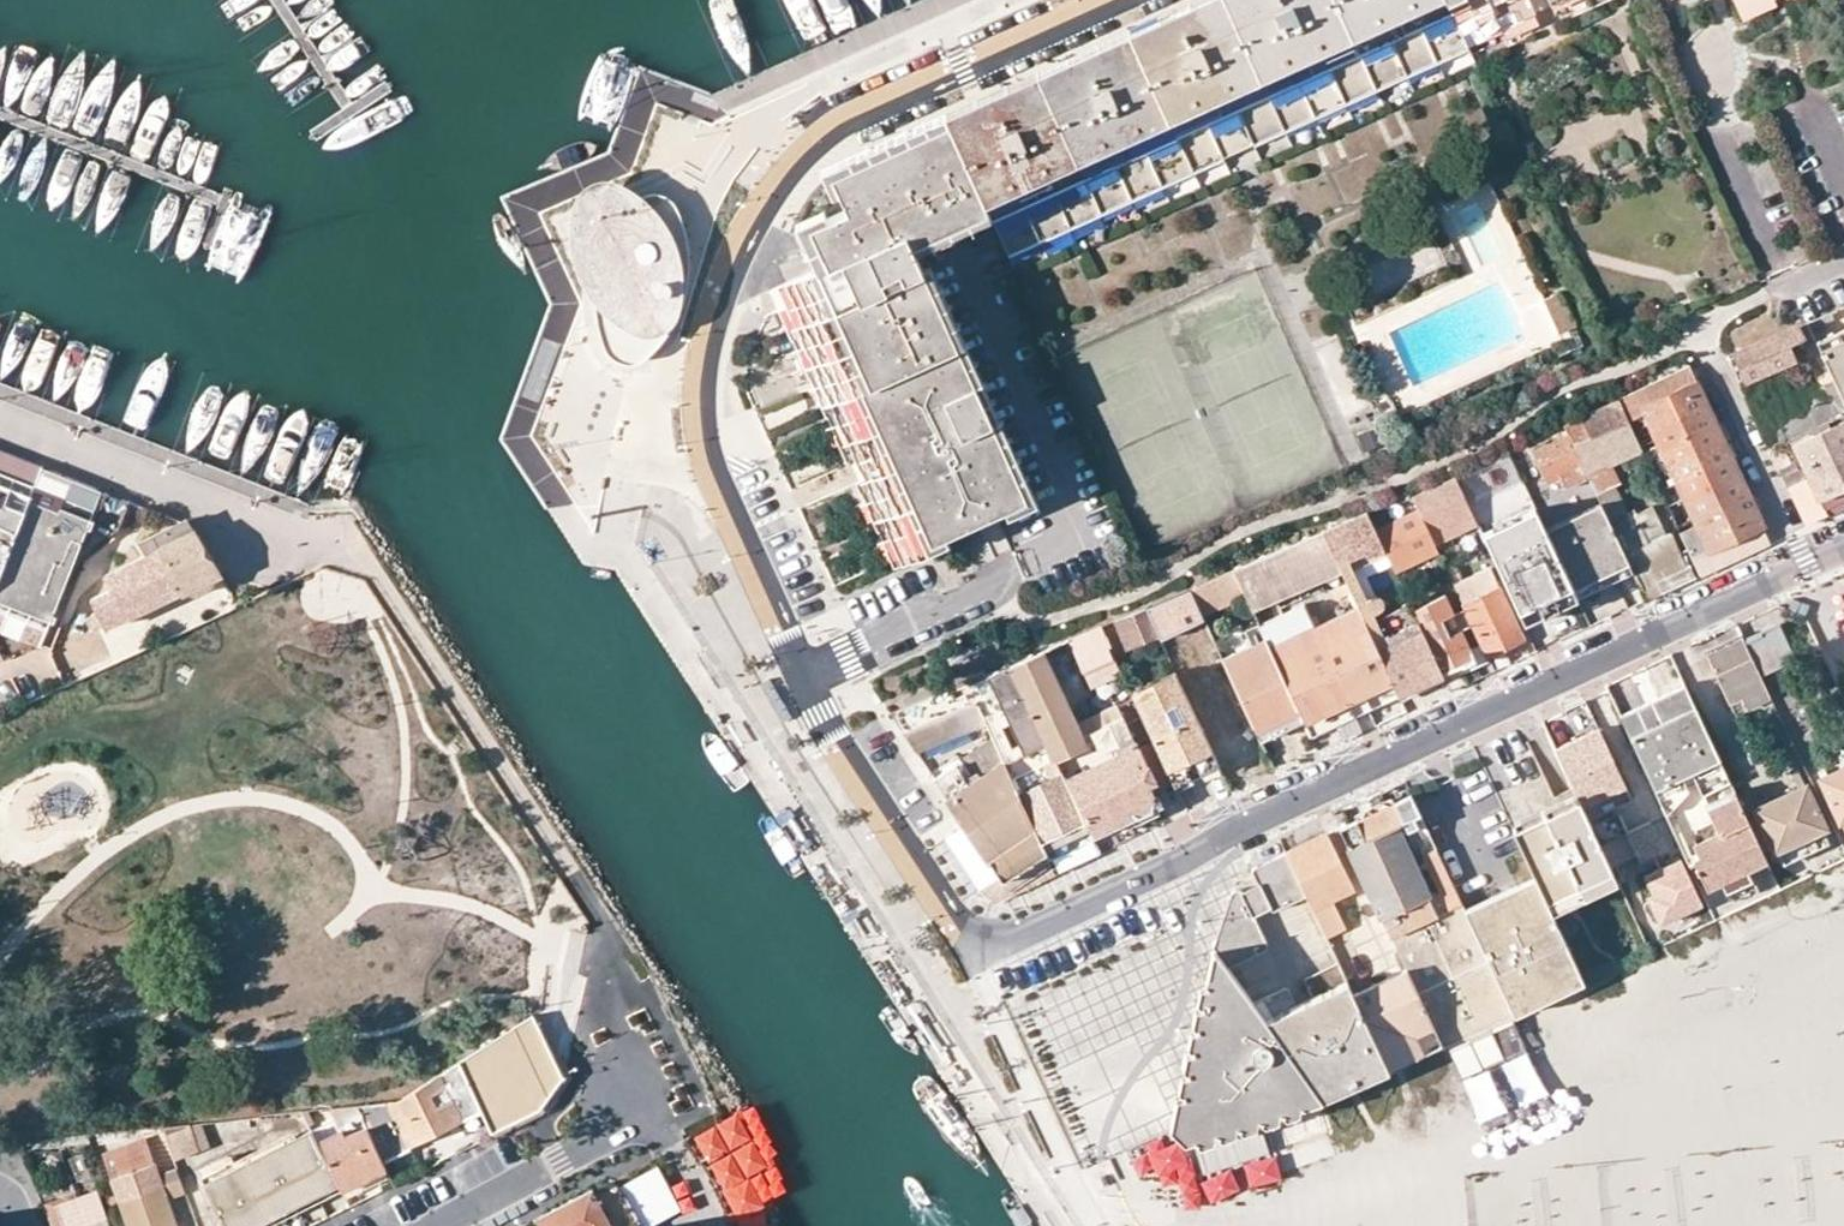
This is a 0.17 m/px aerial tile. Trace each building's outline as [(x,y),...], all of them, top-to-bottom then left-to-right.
[(1005,254),(1466,46),(1460,32),(1446,0),(1212,0),(946,120),(990,218),(1005,254)] [(1460,32),(1478,23),(1483,33),(1498,27),(1493,17),(1512,8),(1516,18),(1532,11),(1527,0),(1446,0),(1460,32)] [(1743,18),(1782,0),(1735,0),(1743,18)] [(774,287),(829,403),(898,556),(994,514),(1026,499),(957,346),(914,254),(990,218),(946,120),(830,173),(844,207),(807,225),(825,264),(774,287)] [(675,221),(668,208),(658,202),(650,201),(636,205),(617,227),(603,256),(597,288),(598,313),(602,335),(609,352),(621,362),(634,362),(644,358),(663,335),(676,307),(681,284),(683,256),(675,221)] [(1566,309),(1550,316),(1565,349),(1582,341),(1566,309)] [(1829,312),(1805,322),(1808,329),(1832,317),(1829,312)] [(1733,354),(1744,377),(1792,356),(1786,345),(1797,340),(1810,334),(1808,329),(1805,322),(1733,354)] [(1843,406),(1843,327),(1813,341),(1832,380),(1843,406)] [(1797,340),(1818,387),(1830,381),(1832,380),(1813,341),(1810,334),(1797,340)] [(1640,415),(1692,526),(1677,533),(1689,558),(1758,525),(1685,367),(1615,401),(1625,422),(1640,415)] [(1815,499),(1820,498),(1827,514),(1843,506),(1843,410),(1830,381),(1818,387),(1824,398),(1807,406),(1809,410),(1773,426),(1781,442),(1787,439),(1815,499)] [(606,397),(605,431),(624,432),(625,398),(606,397)] [(1630,573),(1643,600),(1662,591),(1657,579),(1685,566),(1669,533),(1645,544),(1635,522),(1638,520),(1632,508),(1625,511),(1614,486),(1618,484),(1608,461),(1593,468),(1587,455),(1596,451),(1590,438),(1603,432),(1609,444),(1612,451),(1634,441),(1625,422),(1615,401),(1562,425),(1566,434),(1587,479),(1598,503),(1600,509),(1625,560),(1630,573)] [(1590,438),(1596,451),(1609,444),(1603,432),(1590,438)] [(1530,450),(1545,481),(1558,474),(1560,478),(1565,489),(1587,479),(1566,434),(1530,450)] [(38,472),(41,466),(0,451),(0,567),(38,472)] [(49,617),(85,526),(97,495),(38,472),(0,567),(0,628),(39,644),(45,628),(49,617)] [(1560,478),(1558,474),(1545,481),(1546,484),(1560,478)] [(1416,511),(1432,545),(1475,525),(1470,514),(1452,476),(1409,496),(1416,511)] [(85,526),(95,530),(112,536),(126,503),(108,495),(98,492),(97,495),(85,526)] [(1543,529),(1545,535),(1600,509),(1598,503),(1543,529)] [(1545,535),(1570,586),(1625,560),(1600,509),(1545,535)] [(1320,531),(1335,563),(1377,543),(1372,531),(1363,511),(1320,531)] [(1383,554),(1391,571),(1435,551),(1432,545),(1416,511),(1372,531),(1377,543),(1383,554)] [(1483,541),(1518,617),(1570,594),(1536,517),(1483,541)] [(169,542),(191,532),(187,525),(178,522),(162,530),(169,542)] [(179,593),(216,574),(191,532),(169,542),(162,530),(141,540),(146,552),(101,574),(109,589),(89,598),(96,610),(89,614),(95,625),(102,622),(106,630),(179,593)] [(1244,596),(1250,610),(1338,571),(1335,563),(1320,531),(1232,570),(1244,596)] [(1338,571),(1354,605),(1365,600),(1351,570),(1383,554),(1377,543),(1335,563),(1338,571)] [(1570,586),(1576,599),(1630,573),(1625,560),(1570,586)] [(1444,569),(1452,587),(1459,583),(1451,566),(1444,569)] [(1188,591),(1194,604),(1202,601),(1207,613),(1244,596),(1232,570),(1188,591)] [(216,574),(179,593),(196,597),(213,588),(216,574)] [(1452,587),(1486,657),(1522,640),(1498,588),(1468,602),(1459,583),(1452,587)] [(1407,605),(1440,674),(1460,665),(1455,656),(1468,650),(1442,595),(1437,597),(1434,591),(1424,590),(1413,597),(1407,605)] [(1194,604),(1188,591),(1143,609),(1157,640),(1201,620),(1194,604)] [(1570,594),(1518,617),(1524,631),(1576,608),(1570,594)] [(1355,606),(1395,694),(1440,674),(1407,605),(1375,619),(1372,613),(1377,611),(1379,610),(1382,608),(1383,606),(1384,605),(1384,602),(1384,600),(1383,598),(1381,597),(1378,595),(1376,595),(1372,597),(1365,600),(1354,605),(1355,606)] [(1265,641),(1267,647),(1310,627),(1301,606),(1258,627),(1265,641)] [(1310,627),(1345,702),(1359,696),(1366,712),(1396,697),(1395,694),(1355,606),(1310,627)] [(1742,641),(1759,676),(1792,659),(1776,624),(1742,641)] [(1066,640),(1089,687),(1115,675),(1103,648),(1105,645),(1096,626),(1066,640)] [(1302,723),(1309,738),(1352,718),(1345,702),(1310,627),(1267,647),(1284,685),(1302,723)] [(1706,657),(1728,706),(1740,700),(1745,711),(1770,699),(1759,676),(1742,641),(1741,639),(1706,657)] [(1221,661),(1258,743),(1302,723),(1284,685),(1267,647),(1265,641),(1221,661)] [(1140,648),(1147,677),(1168,672),(1161,642),(1140,648)] [(1034,654),(1076,744),(1091,738),(1088,731),(1080,734),(1041,650),(1034,654)] [(1473,659),(1468,650),(1455,656),(1460,665),(1473,659)] [(1009,664),(1087,830),(1128,813),(1136,816),(1149,810),(1151,802),(1154,800),(1143,777),(1143,768),(1114,706),(1083,720),(1088,731),(1091,738),(1076,744),(1034,654),(1009,664)] [(1043,853),(1046,860),(1092,838),(1087,830),(1009,664),(890,715),(901,731),(974,700),(984,723),(991,738),(1043,853)] [(1128,692),(1132,699),(1175,679),(1172,672),(1128,692)] [(1182,694),(1175,679),(1132,699),(1143,724),(1173,787),(1216,766),(1216,765),(1182,694)] [(1682,684),(1618,714),(1628,736),(1692,705),(1682,684)] [(1345,702),(1352,718),(1366,712),(1359,696),(1345,702)] [(901,731),(916,754),(984,723),(974,700),(901,731)] [(1692,705),(1628,736),(1665,814),(1665,815),(1685,791),(1680,778),(1689,774),(1718,761),(1692,705)] [(1596,729),(1554,749),(1573,790),(1577,799),(1586,819),(1629,799),(1596,729)] [(998,878),(1001,881),(1043,853),(991,738),(932,778),(964,827),(998,878)] [(1840,824),(1843,822),(1843,821),(1843,764),(1818,776),(1840,824)] [(1692,780),(1700,795),(1728,782),(1720,765),(1692,780)] [(1219,772),(1216,766),(1173,787),(1175,792),(1219,772)] [(1750,802),(1774,853),(1778,852),(1821,832),(1825,830),(1804,786),(1761,806),(1758,799),(1750,802)] [(1706,810),(1735,796),(1732,789),(1702,803),(1706,810)] [(1556,809),(1577,799),(1573,790),(1551,800),(1556,809)] [(1416,992),(1441,1045),(1513,1015),(1506,1001),(1466,917),(1462,910),(1408,795),(1338,828),(1405,969),(1416,992)] [(1692,860),(1706,889),(1720,883),(1724,893),(1750,880),(1745,870),(1765,861),(1735,796),(1706,810),(1717,833),(1693,845),(1700,857),(1692,860)] [(1586,819),(1577,799),(1556,809),(1511,831),(1532,876),(1550,867),(1562,893),(1610,871),(1598,845),(1589,826),(1586,819)] [(1598,845),(1626,832),(1616,813),(1589,826),(1598,845)] [(998,878),(964,827),(943,840),(977,891),(998,878)] [(1598,845),(1609,867),(1636,855),(1626,832),(1598,845)] [(1821,832),(1778,852),(1784,864),(1827,844),(1821,832)] [(1304,894),(1325,938),(1343,929),(1329,898),(1350,888),(1325,834),(1285,853),(1304,894)] [(1001,881),(1007,891),(1048,864),(1046,860),(1043,853),(1001,881)] [(1256,883),(1269,908),(1270,909),(1271,909),(1273,910),(1275,909),(1304,894),(1285,853),(1256,866),(1254,868),(1253,869),(1252,871),(1252,874),(1256,883)] [(1627,907),(1645,946),(1664,937),(1658,925),(1679,915),(1698,907),(1677,862),(1644,878),(1652,895),(1627,907)] [(1536,885),(1548,913),(1615,882),(1610,871),(1562,893),(1550,867),(1532,876),(1533,877),(1536,885)] [(1462,910),(1466,917),(1536,885),(1533,877),(1462,910)] [(1239,893),(1250,916),(1269,908),(1256,883),(1239,893)] [(1466,917),(1506,1001),(1575,968),(1548,913),(1536,885),(1466,917)] [(1250,916),(1239,893),(1232,891),(1228,898),(1226,905),(1217,928),(1213,940),(1212,948),(1225,967),(1265,948),(1250,916)] [(1685,927),(1679,915),(1658,925),(1664,937),(1685,927)] [(1207,971),(1228,997),(1240,988),(1225,967),(1212,948),(1207,971)] [(1506,1001),(1513,1015),(1581,982),(1575,968),(1506,1001)] [(1416,992),(1405,969),(1351,995),(1361,1017),(1416,992)] [(1320,1099),(1264,1021),(1252,1005),(1240,988),(1228,997),(1207,971),(1205,983),(1176,1123),(1196,1141),(1320,1099)] [(1264,1021),(1320,1099),(1386,1070),(1361,1017),(1351,995),(1344,981),(1264,1021)] [(1441,1045),(1416,992),(1361,1017),(1386,1070),(1441,1045)] [(478,1111),(488,1131),(535,1112),(538,1107),(551,1089),(558,1077),(529,1015),(519,1022),(456,1062),(478,1111)] [(1096,1099),(1155,1074),(1130,1018),(1072,1043),(1096,1099)] [(353,1106),(380,1161),(478,1111),(456,1062),(397,1101),(353,1106)] [(1078,1108),(1100,1154),(1158,1127),(1148,1106),(1133,1114),(1121,1088),(1078,1108)] [(315,1140),(337,1184),(380,1161),(353,1106),(328,1108),(337,1129),(315,1140)] [(771,1194),(765,1182),(779,1175),(749,1111),(695,1136),(731,1213),(771,1194)] [(160,1126),(172,1159),(198,1148),(185,1124),(160,1126)] [(222,1225),(254,1225),(337,1184),(315,1140),(310,1129),(293,1137),(201,1182),(222,1225)] [(201,1182),(293,1137),(290,1130),(226,1161),(223,1155),(194,1170),(201,1182)] [(129,1225),(174,1225),(165,1199),(184,1191),(175,1169),(156,1175),(144,1142),(123,1149),(126,1158),(107,1165),(118,1195),(109,1198),(112,1207),(121,1204),(129,1225)] [(104,1156),(107,1165),(126,1158),(123,1149),(104,1156)] [(337,1184),(341,1192),(383,1170),(380,1161),(337,1184)] [(655,1165),(615,1186),(615,1187),(619,1190),(638,1225),(649,1225),(678,1209),(655,1165)] [(619,1190),(615,1187),(615,1186),(612,1184),(607,1183),(602,1183),(599,1184),(573,1198),(534,1219),(538,1225),(638,1225),(619,1190)] [(52,1225),(68,1225),(61,1205),(77,1200),(74,1192),(44,1203),(52,1225)] [(68,1225),(106,1225),(95,1194),(77,1200),(61,1205),(68,1225)] [(764,1215),(732,1221),(733,1225),(766,1225),(764,1215)]
